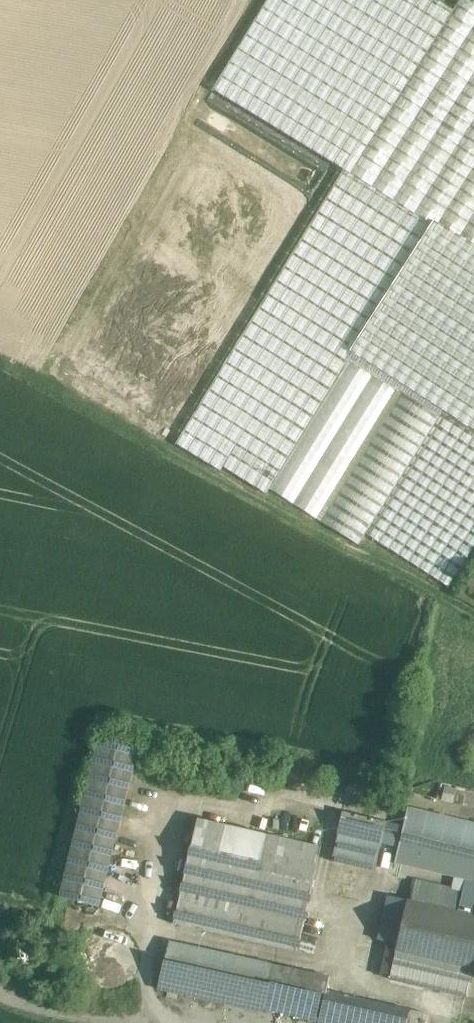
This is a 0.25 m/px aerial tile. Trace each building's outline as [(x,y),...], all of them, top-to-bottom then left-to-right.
[(212,89),(229,100),(342,169),(352,175),(453,10),(436,0),(266,0),(212,89)] [(467,0),(459,0),(456,4),(453,10),(352,175),(430,223),(473,249),(473,4),(467,0)] [(179,436),(175,443),(219,470),(221,466),(265,492),(430,223),(352,175),(342,169),(179,436)] [(265,492),(314,522),(395,389),(473,260),(473,249),(430,223),(265,492)] [(395,389),(438,416),(442,418),(473,366),(473,260),(395,389)] [(442,418),(473,436),(473,366),(442,418)] [(395,389),(314,522),(357,549),(366,534),(438,416),(395,389)] [(438,416),(366,534),(448,587),(473,545),(473,436),(442,418),(438,416)] [(58,898),(99,907),(135,751),(94,742),(58,898)] [(398,865),(450,877),(463,822),(410,810),(398,865)] [(339,833),(385,844),(390,824),(343,813),(339,833)] [(180,894),(306,923),(323,850),(196,821),(180,894)] [(463,822),(450,877),(463,880),(473,882),(473,824),(463,822)] [(463,880),(455,914),(473,919),(473,882),(463,880)] [(306,923),(180,894),(171,930),(298,959),(306,923)] [(473,973),(473,919),(455,914),(410,904),(398,955),(473,973)] [(122,994),(128,989),(137,967),(136,963),(127,945),(105,937),(84,946),(75,968),(76,977),(84,989),(106,998),(122,994)] [(170,949),(161,991),(309,1022),(321,1022),(327,994),(329,981),(170,949)] [(398,955),(397,963),(392,982),(469,999),(473,980),(473,981),(473,973),(398,955)] [(327,994),(321,1022),(411,1022),(413,1013),(327,994)] [(411,1022),(423,1022),(424,1015),(413,1013),(411,1022)]
